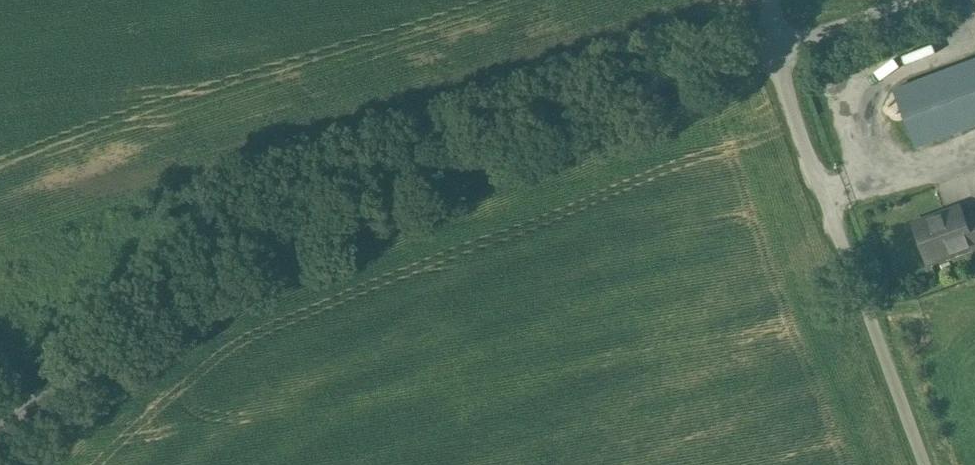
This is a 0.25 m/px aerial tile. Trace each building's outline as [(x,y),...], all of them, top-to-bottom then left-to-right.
[(892,90),(913,146),(974,123),(974,59),(892,90)] [(909,224),(924,264),(974,245),(974,212),(959,218),(955,207),(909,224)]
